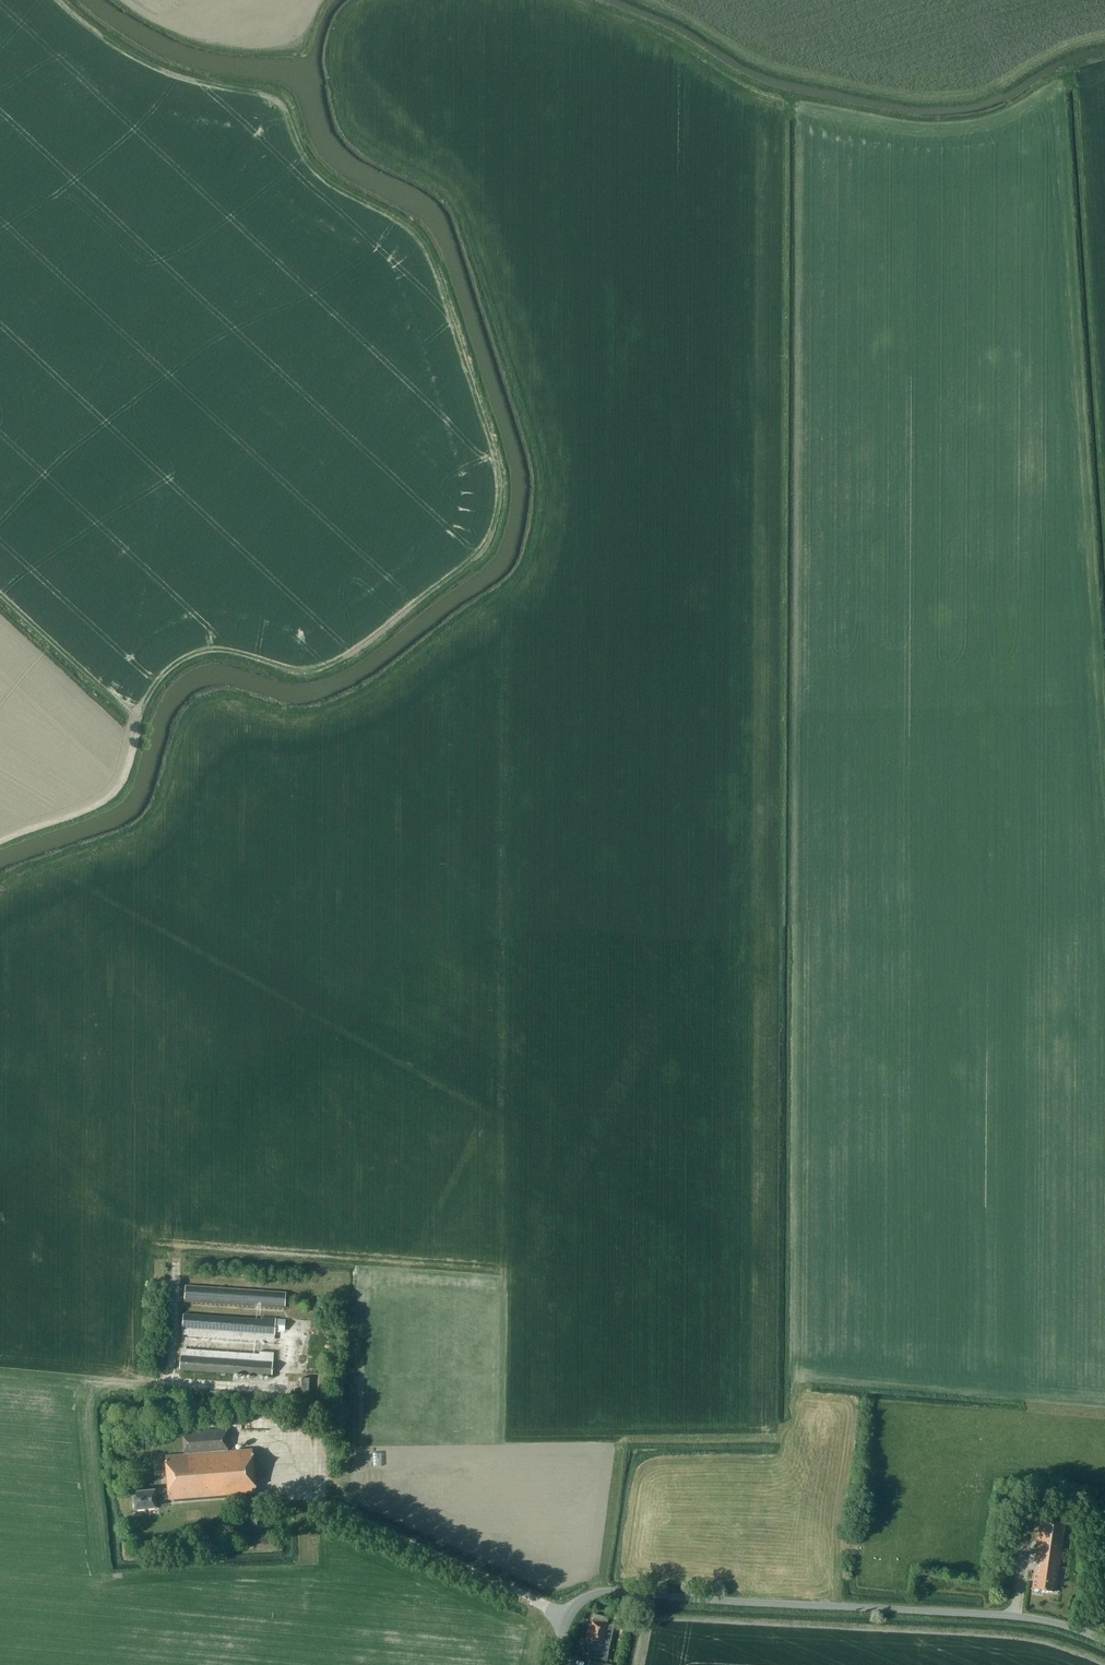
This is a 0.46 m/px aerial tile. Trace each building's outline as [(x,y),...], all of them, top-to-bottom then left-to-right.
[(186,1286),(185,1299),(286,1306),(287,1293),(186,1286)] [(286,1319),(276,1318),(261,1317),(261,1319),(183,1314),(182,1328),(274,1334),(275,1330),(285,1331),(286,1319)] [(179,1370),(272,1375),(273,1353),(260,1352),(260,1354),(181,1349),(179,1370)] [(301,1394),(309,1394),(310,1378),(302,1378),(301,1394)] [(172,1415),(173,1423),(182,1423),(182,1415),(172,1415)] [(228,1450),(226,1428),(182,1432),(184,1454),(165,1456),(168,1489),(155,1490),(134,1492),(136,1509),(157,1507),(156,1500),(168,1499),(169,1500),(256,1493),(252,1448),(228,1450)] [(1067,1522),(1039,1519),(1036,1541),(1039,1541),(1032,1589),(1057,1592),(1067,1522)] [(608,1653),(614,1624),(608,1623),(609,1617),(593,1614),(588,1640),(594,1641),(592,1649),(608,1653)]
